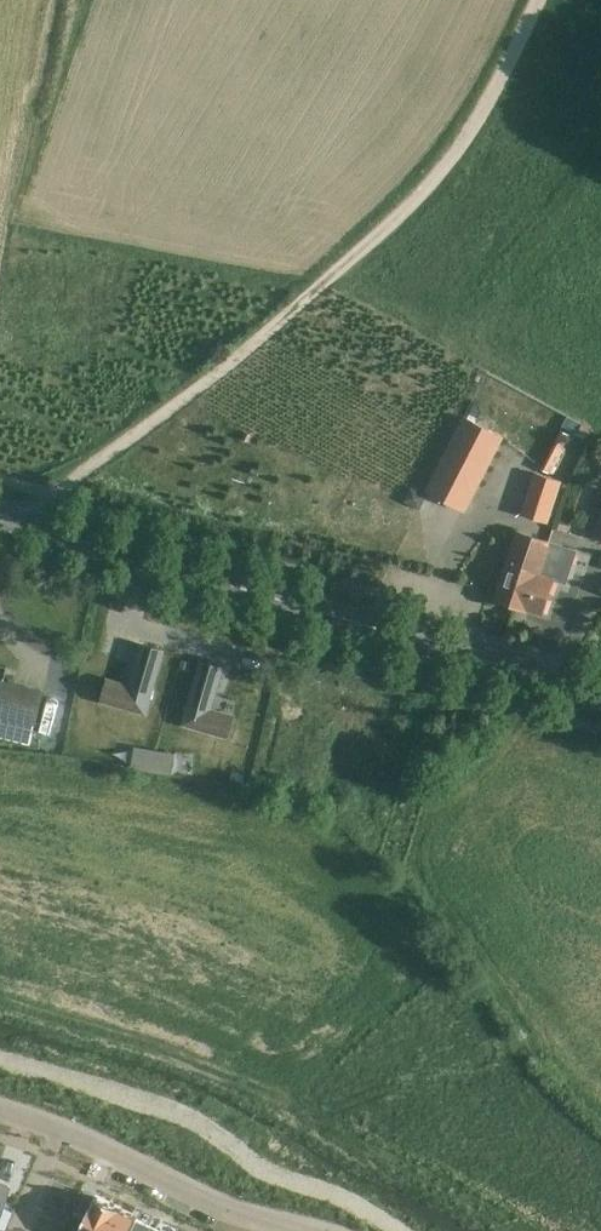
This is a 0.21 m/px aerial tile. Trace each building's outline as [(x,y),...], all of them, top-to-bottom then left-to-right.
[(503,436),(465,416),(427,490),(465,510),(503,436)] [(572,434),(561,429),(541,468),(551,474),(572,434)] [(563,480),(535,471),(521,512),(549,522),(563,480)] [(576,550),(517,531),(495,599),(542,615),(554,579),(566,582),(576,550)] [(108,679),(102,700),(146,712),(164,650),(143,644),(130,686),(110,680),(108,679)] [(202,661),(184,723),(228,736),(234,715),(211,709),(223,667),(202,661)] [(3,680),(0,692),(0,735),(30,742),(43,690),(3,680)] [(136,747),(133,766),(172,772),(175,753),(136,747)] [(119,1209),(121,1210),(121,1209),(95,1196),(78,1230),(109,1230),(119,1209)] [(109,1230),(131,1230),(138,1218),(137,1217),(137,1218),(121,1210),(119,1209),(109,1230)] [(131,1230),(154,1230),(156,1227),(138,1219),(139,1218),(138,1218),(131,1230)]
